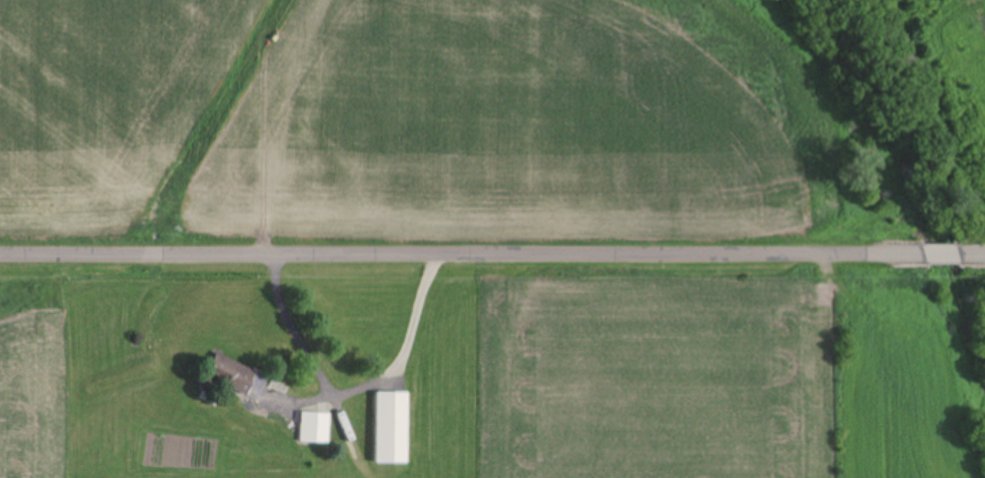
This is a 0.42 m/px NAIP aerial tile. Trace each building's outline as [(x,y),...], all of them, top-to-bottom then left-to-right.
[(268,378),(220,354),(209,377),(256,400),(268,378)] [(411,464),(411,394),(378,394),(378,464),(411,464)]
